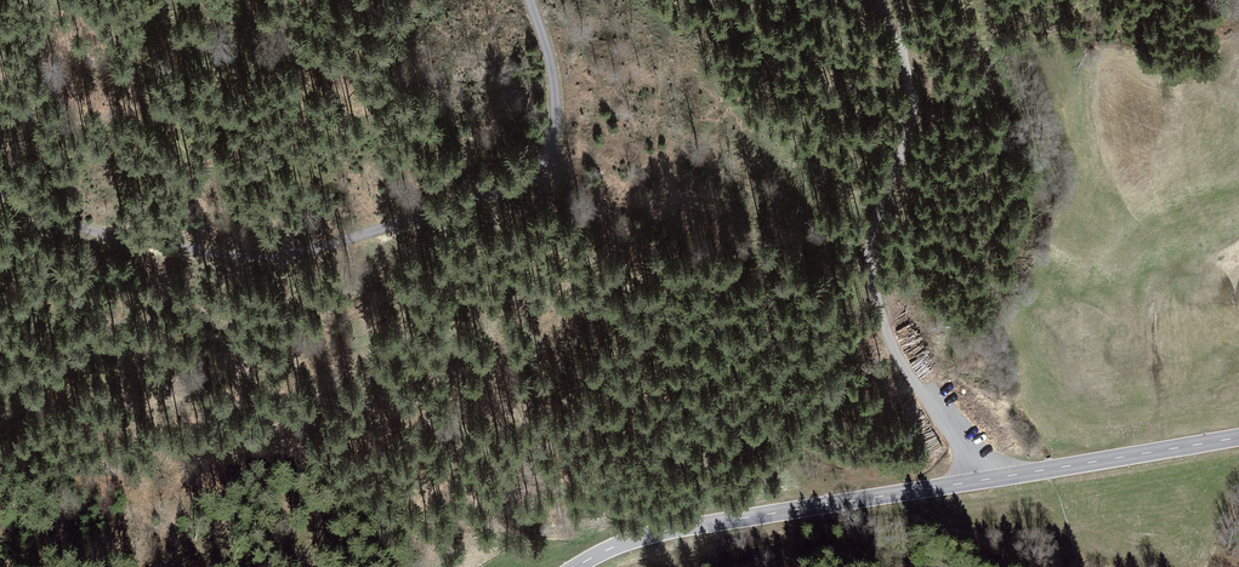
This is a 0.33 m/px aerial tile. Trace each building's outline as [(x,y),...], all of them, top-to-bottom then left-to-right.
[(1009,429),(996,435),(1001,447),(1014,442),(1009,429)]
